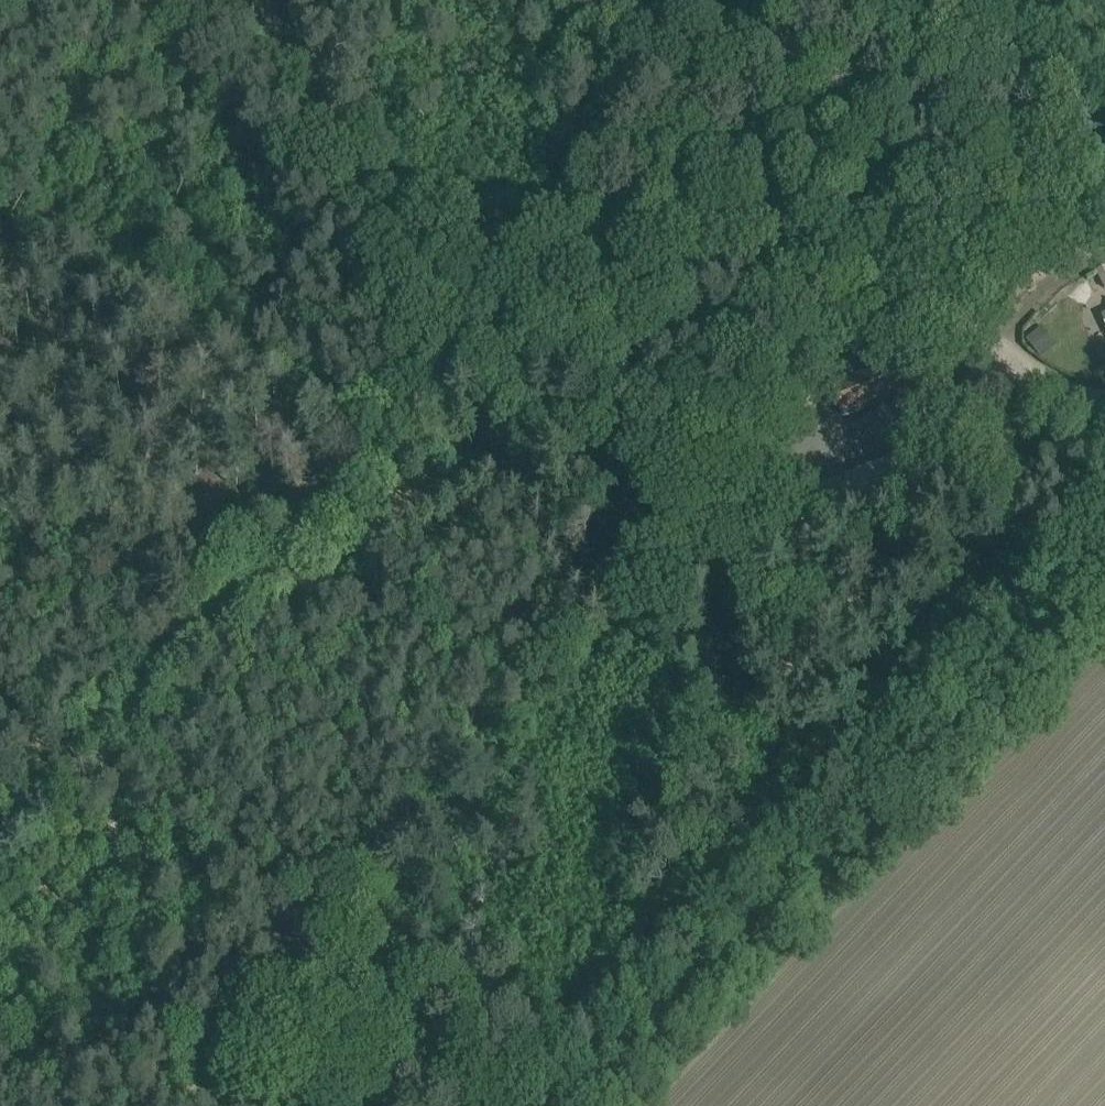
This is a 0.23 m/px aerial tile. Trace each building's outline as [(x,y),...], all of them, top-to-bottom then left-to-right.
[(1094,269),(1104,289),(1104,288),(1104,263),(1094,269)] [(895,359),(830,385),(843,416),(907,390),(895,359)]
